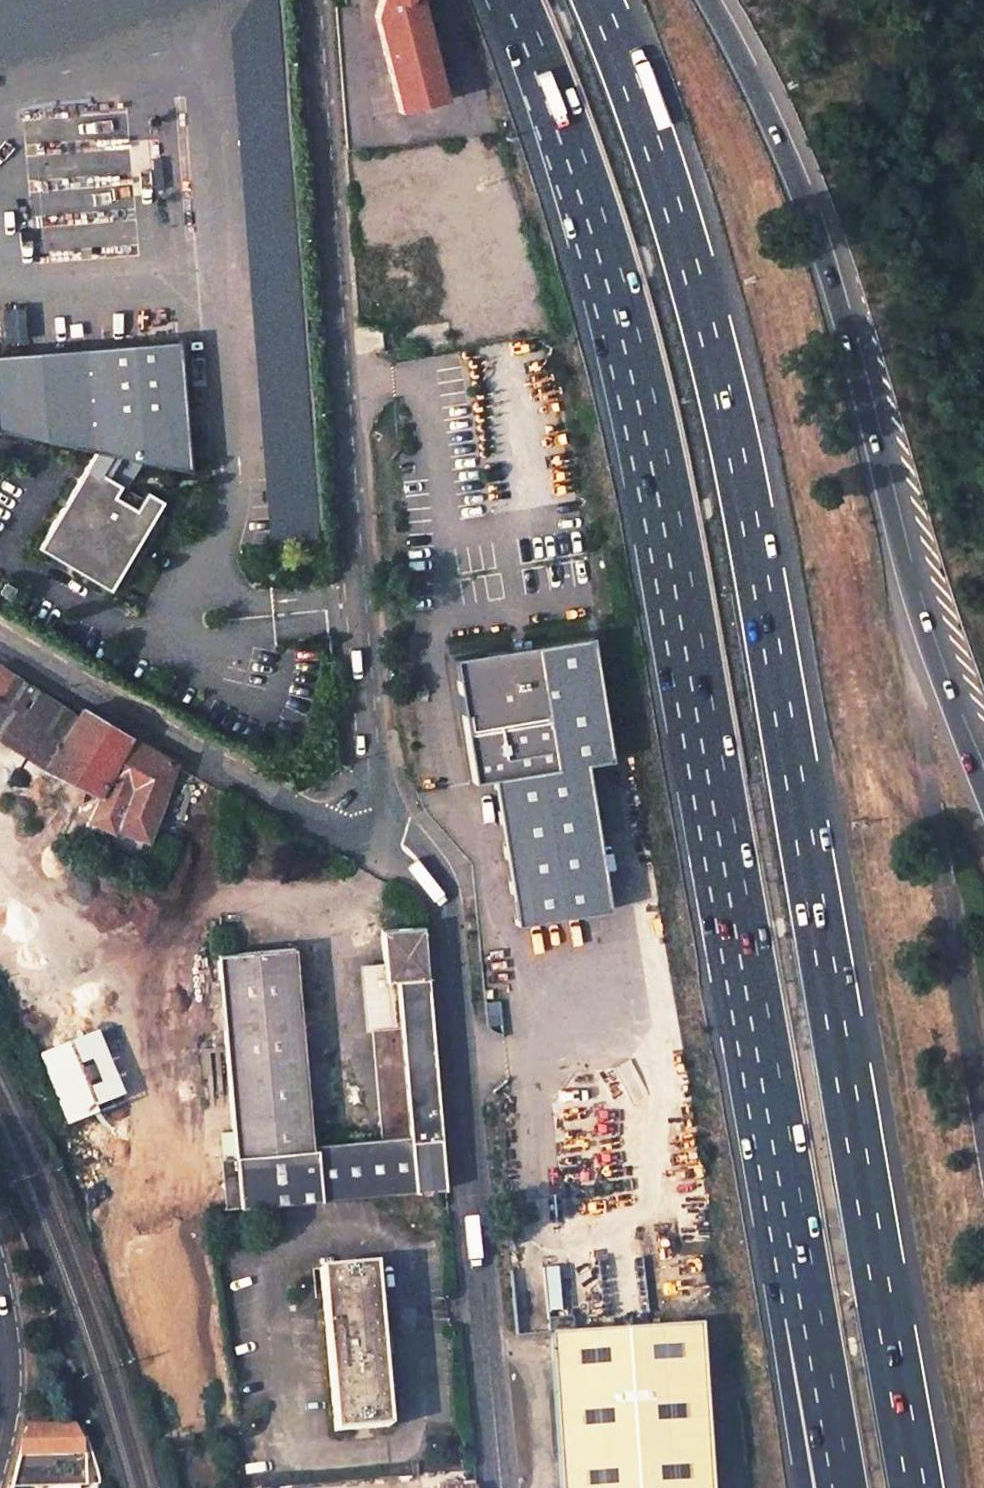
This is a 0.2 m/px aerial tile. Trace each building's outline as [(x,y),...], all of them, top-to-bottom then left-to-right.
[(370,20),(396,116),(442,104),(415,0),(375,0),(375,1),(370,20)] [(175,339),(0,353),(0,433),(48,443),(92,452),(137,461),(186,471),(175,339)] [(137,461),(92,452),(35,548),(107,590),(159,500),(142,489),(138,496),(122,487),(137,461)] [(1,583),(0,584),(0,596),(4,598),(10,588),(1,583)] [(467,786),(487,783),(512,928),(605,912),(580,767),(605,762),(584,639),(446,663),(467,786)] [(13,672),(0,664),(0,692),(13,672)] [(13,672),(0,692),(0,739),(12,747),(46,694),(13,672)] [(76,715),(46,694),(12,747),(42,767),(76,715)] [(173,763),(81,708),(76,715),(42,767),(98,793),(87,817),(110,828),(111,826),(145,841),(173,763)] [(445,1187),(422,931),(383,933),(385,962),(387,981),(388,998),(370,1001),(377,1082),(381,1138),(310,1142),(292,947),(218,954),(234,1156),(238,1207),(445,1187)] [(367,964),(370,1001),(388,998),(387,981),(385,962),(376,963),(367,964)] [(125,1103),(97,1034),(41,1057),(70,1126),(125,1103)] [(234,1156),(207,1157),(207,1210),(238,1207),(234,1156)] [(373,1262),(319,1266),(334,1429),(389,1425),(373,1262)] [(693,1299),(543,1311),(557,1487),(708,1487),(693,1299)] [(73,1425),(27,1426),(19,1455),(11,1486),(85,1483),(83,1453),(73,1425)] [(474,1477),(458,1478),(459,1485),(437,1487),(475,1487),(474,1477)]
